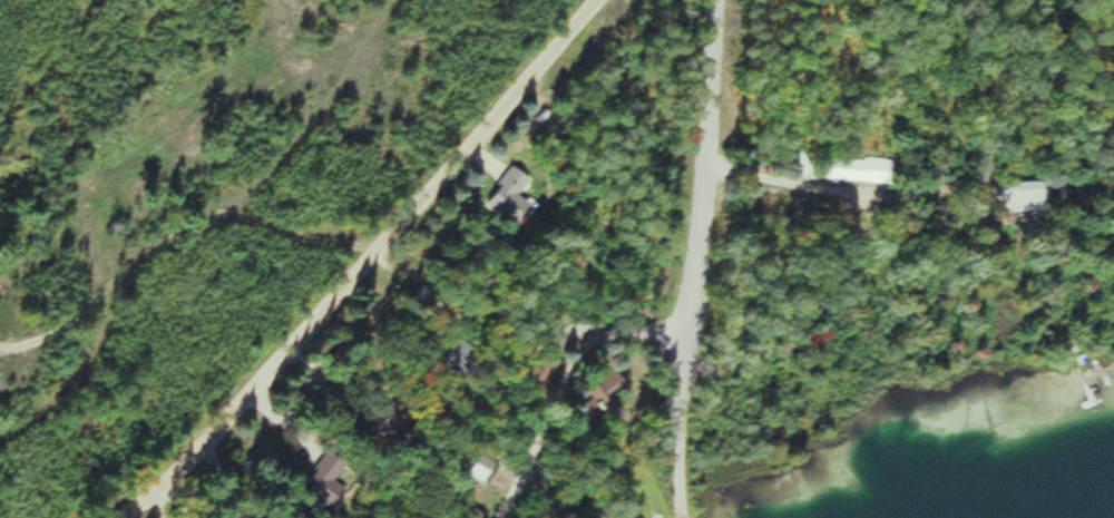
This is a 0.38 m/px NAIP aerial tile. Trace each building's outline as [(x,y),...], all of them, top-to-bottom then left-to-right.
[(899,184),(900,161),(830,158),(829,181),(899,184)] [(492,204),(526,225),(539,203),(527,196),(537,180),(516,167),(492,204)] [(1055,212),(1055,183),(1008,183),(1008,212),(1055,212)] [(424,293),(433,305),(440,301),(430,288),(424,293)] [(485,346),(449,353),(453,371),(488,364),(485,346)] [(568,360),(554,352),(539,379),(553,387),(568,360)] [(1070,384),(1086,376),(1082,368),(1066,376),(1070,384)] [(588,395),(600,419),(625,407),(621,398),(635,391),(627,376),(588,395)] [(405,424),(399,409),(363,425),(370,440),(405,424)] [(506,466),(486,456),(476,474),(496,485),(506,466)] [(341,479),(346,473),(332,461),(311,487),(343,511),(357,492),(341,479)]
